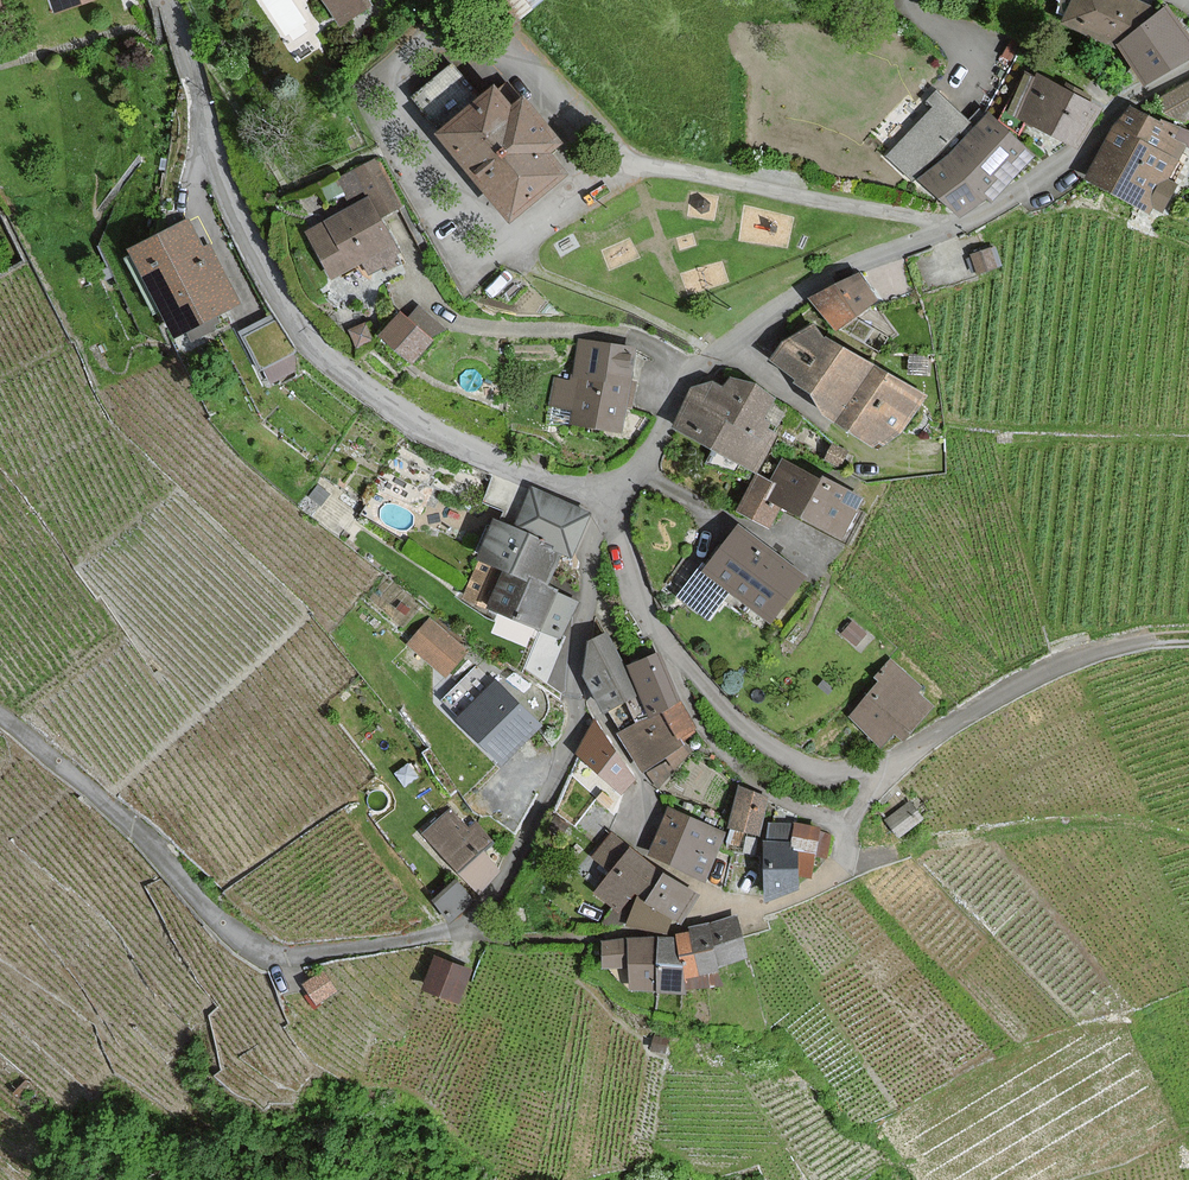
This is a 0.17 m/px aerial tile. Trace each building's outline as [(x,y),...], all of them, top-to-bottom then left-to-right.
[(63,12),(96,0),(59,0),(63,12)] [(344,20),(374,2),(373,0),(331,0),(344,20)] [(519,16),(537,0),(505,0),(519,16)] [(1145,1),(1142,0),(1075,0),(1064,21),(1116,43),(1145,1)] [(1172,7),(1124,40),(1152,81),(1188,56),(1188,32),(1172,7)] [(1103,104),(1038,74),(1037,77),(1034,75),(1016,113),(1083,145),(1103,104)] [(521,218),(575,171),(557,151),(569,140),(531,97),(522,105),(502,82),(446,131),(521,218)] [(1161,101),(1173,120),(1188,110),(1188,83),(1161,101)] [(974,123),(940,89),(930,99),(936,105),(890,152),(918,180),(974,123)] [(1173,126),(1127,105),(1092,179),(1154,209),(1156,205),(1166,209),(1178,183),(1169,179),(1185,145),(1168,136),(1173,126)] [(1032,159),(988,116),(924,181),(961,218),(988,191),(994,197),(1032,159)] [(384,218),(400,208),(374,162),(343,179),(357,204),(309,231),(336,279),(367,261),(373,272),(405,254),(384,218)] [(204,247),(190,219),(135,247),(179,333),(240,302),(210,244),(204,247)] [(877,299),(861,273),(814,298),(841,325),(877,299)] [(434,336),(401,311),(383,335),(416,360),(434,336)] [(820,388),(829,410),(841,420),(876,363),(815,326),(791,339),(775,357),(820,388)] [(575,422),(625,428),(629,405),(635,405),(638,381),(633,380),(638,346),(580,339),(575,380),(556,378),(553,405),(577,408),(575,422)] [(841,420),(881,446),(904,427),(925,392),(876,363),(841,420)] [(735,377),(729,387),(717,380),(697,389),(678,424),(758,467),(777,432),(769,427),(772,421),(765,417),(775,398),(735,377)] [(864,499),(787,457),(775,479),(762,471),(741,510),(772,526),(784,504),(843,536),(864,499)] [(548,538),(547,542),(565,549),(576,553),(593,512),(533,488),(518,526),(548,538)] [(535,575),(552,581),(565,549),(547,542),(548,538),(518,526),(499,519),(483,557),(509,567),(534,577),(535,575)] [(808,578),(740,528),(708,570),(776,621),(808,578)] [(494,605),(509,567),(483,557),(482,557),(466,598),(492,608),(494,605)] [(534,577),(509,567),(494,605),(565,633),(578,601),(559,594),(563,586),(552,581),(535,575),(534,577)] [(469,651),(431,618),(409,644),(447,677),(469,651)] [(593,640),(590,677),(606,712),(639,697),(610,632),(593,640)] [(697,727),(660,652),(632,666),(655,713),(667,707),(681,735),(697,727)] [(926,687),(894,658),(878,675),(883,680),(853,714),(886,744),(899,729),(908,736),(935,706),(920,693),(926,687)] [(499,680),(463,718),(506,759),(542,722),(499,680)] [(684,745),(665,712),(623,733),(660,785),(694,749),(688,743),(684,745)] [(620,794),(635,777),(596,720),(578,755),(620,794)] [(771,797),(739,789),(731,823),(763,831),(771,797)] [(924,817),(912,802),(888,820),(901,836),(924,817)] [(726,831),(670,808),(651,853),(708,876),(726,831)] [(482,849),(492,839),(477,824),(471,830),(450,809),(425,833),(481,888),(501,868),(498,865),(482,849)] [(643,894),(650,898),(668,872),(634,848),(633,849),(612,834),(596,857),(615,870),(599,892),(632,915),(643,894)] [(768,842),(770,899),(803,886),(802,849),(794,849),(793,841),(768,842)] [(668,872),(650,898),(677,918),(683,922),(702,895),(669,871),(668,872)] [(628,923),(668,931),(677,918),(650,898),(643,894),(632,915),(628,923)] [(748,957),(740,919),(713,925),(721,963),(748,957)] [(713,925),(692,930),(693,933),(701,974),(722,970),(721,963),(713,925)] [(693,933),(679,936),(679,939),(684,963),(685,963),(688,977),(701,974),(693,933)] [(660,992),(687,991),(688,977),(685,963),(684,963),(679,939),(659,939),(659,941),(660,988),(660,992)] [(631,966),(631,989),(660,988),(659,941),(631,942),(631,966)] [(605,967),(631,966),(631,942),(605,942),(605,967)] [(437,955),(427,987),(461,998),(471,967),(437,955)] [(336,988),(325,972),(307,985),(318,1000),(336,988)]
